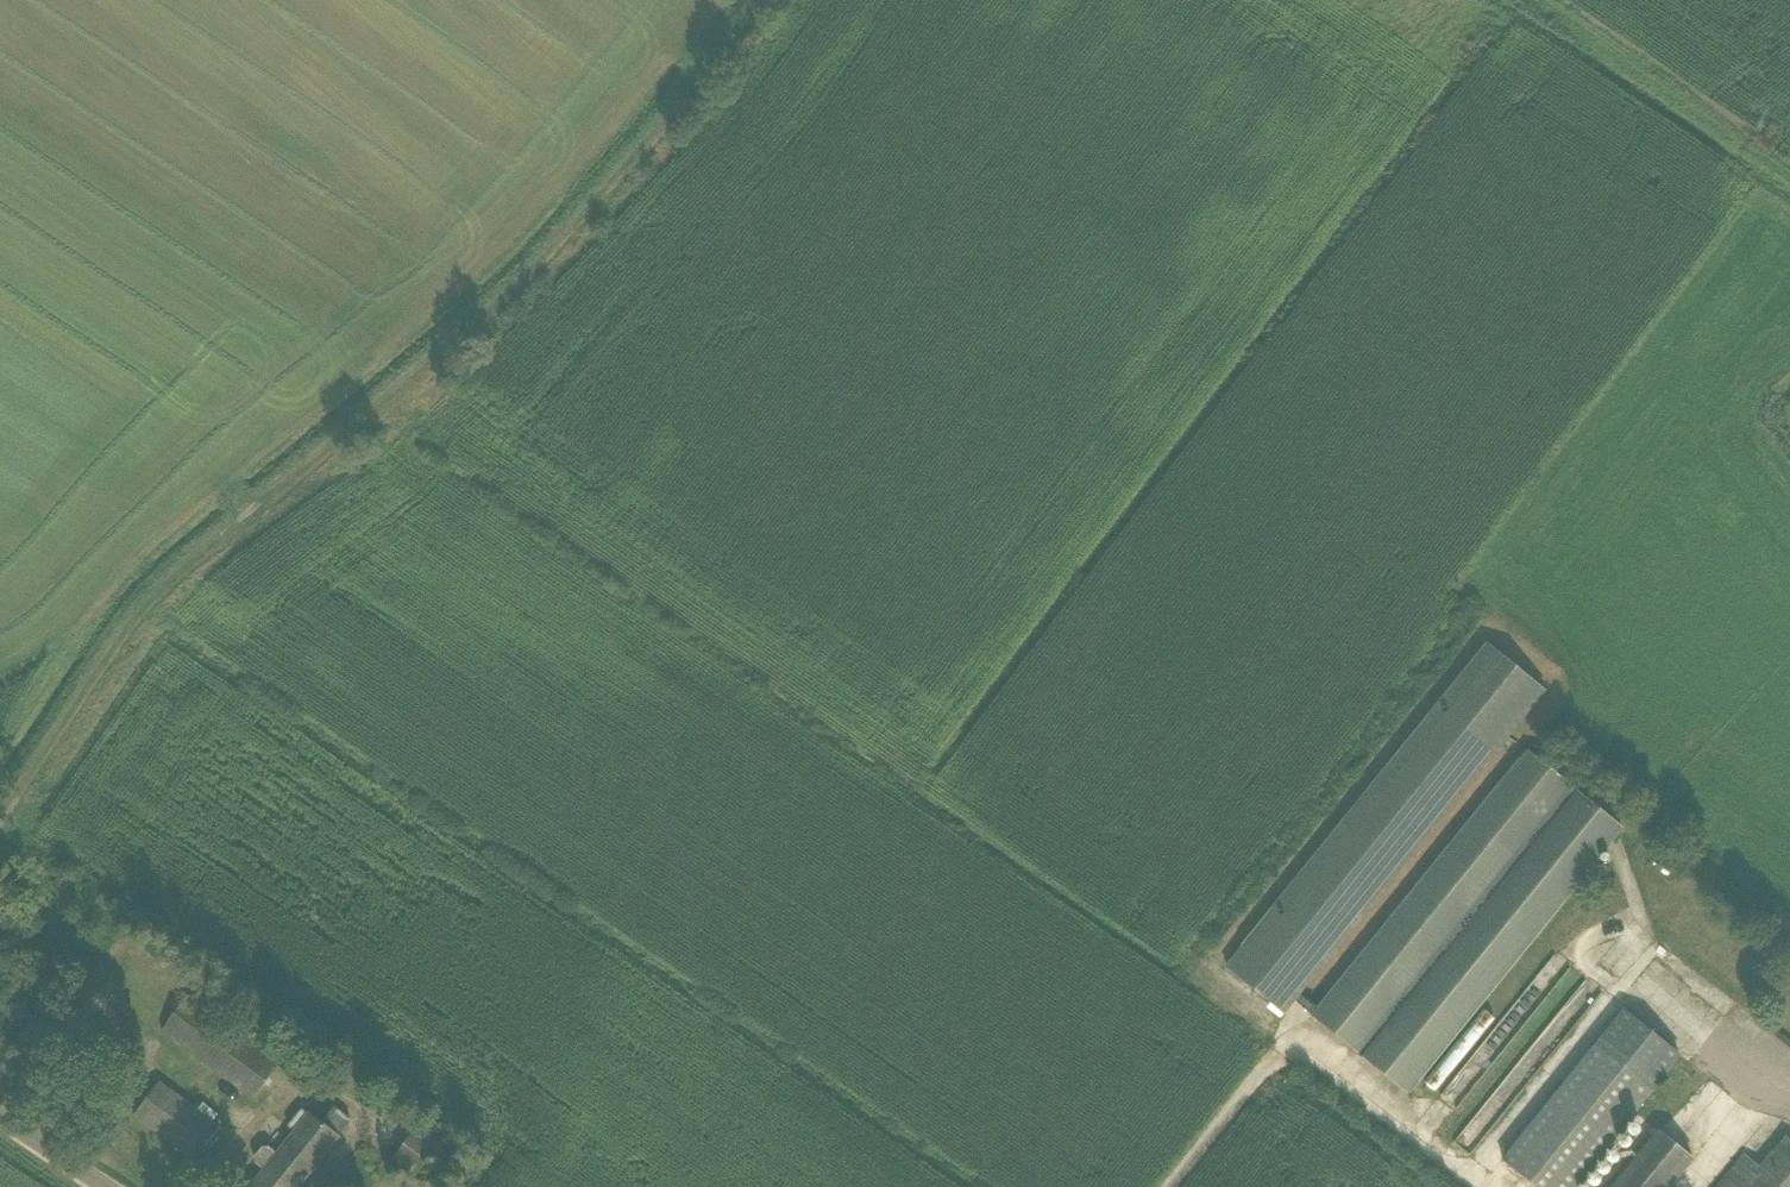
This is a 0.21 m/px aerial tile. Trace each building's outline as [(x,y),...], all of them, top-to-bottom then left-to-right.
[(1295,1001),(1409,1093),(1623,829),(1528,752),(1319,1009),(1301,994),(1546,691),(1488,645),(1227,967),(1285,1013),(1295,1001)] [(254,1098),(280,1064),(189,996),(163,1031),(254,1098)] [(1536,1186),(1574,1186),(1680,1056),(1625,1011),(1504,1161),(1536,1186)] [(161,1082),(135,1116),(196,1162),(221,1127),(214,1122),(220,1114),(204,1102),(198,1110),(161,1082)] [(310,1173),(339,1137),(339,1136),(351,1121),(335,1108),(322,1124),(303,1109),(289,1126),(296,1133),(281,1151),(310,1173)] [(418,1124),(392,1162),(415,1178),(441,1142),(418,1124)] [(1660,1132),(1615,1186),(1670,1186),(1693,1159),(1660,1132)] [(1785,1136),(1760,1168),(1743,1154),(1717,1186),(1789,1186),(1789,1140),(1785,1136)] [(265,1171),(252,1186),(298,1186),(310,1173),(281,1151),(279,1154),(270,1146),(263,1147),(255,1157),(255,1164),(265,1171)]
